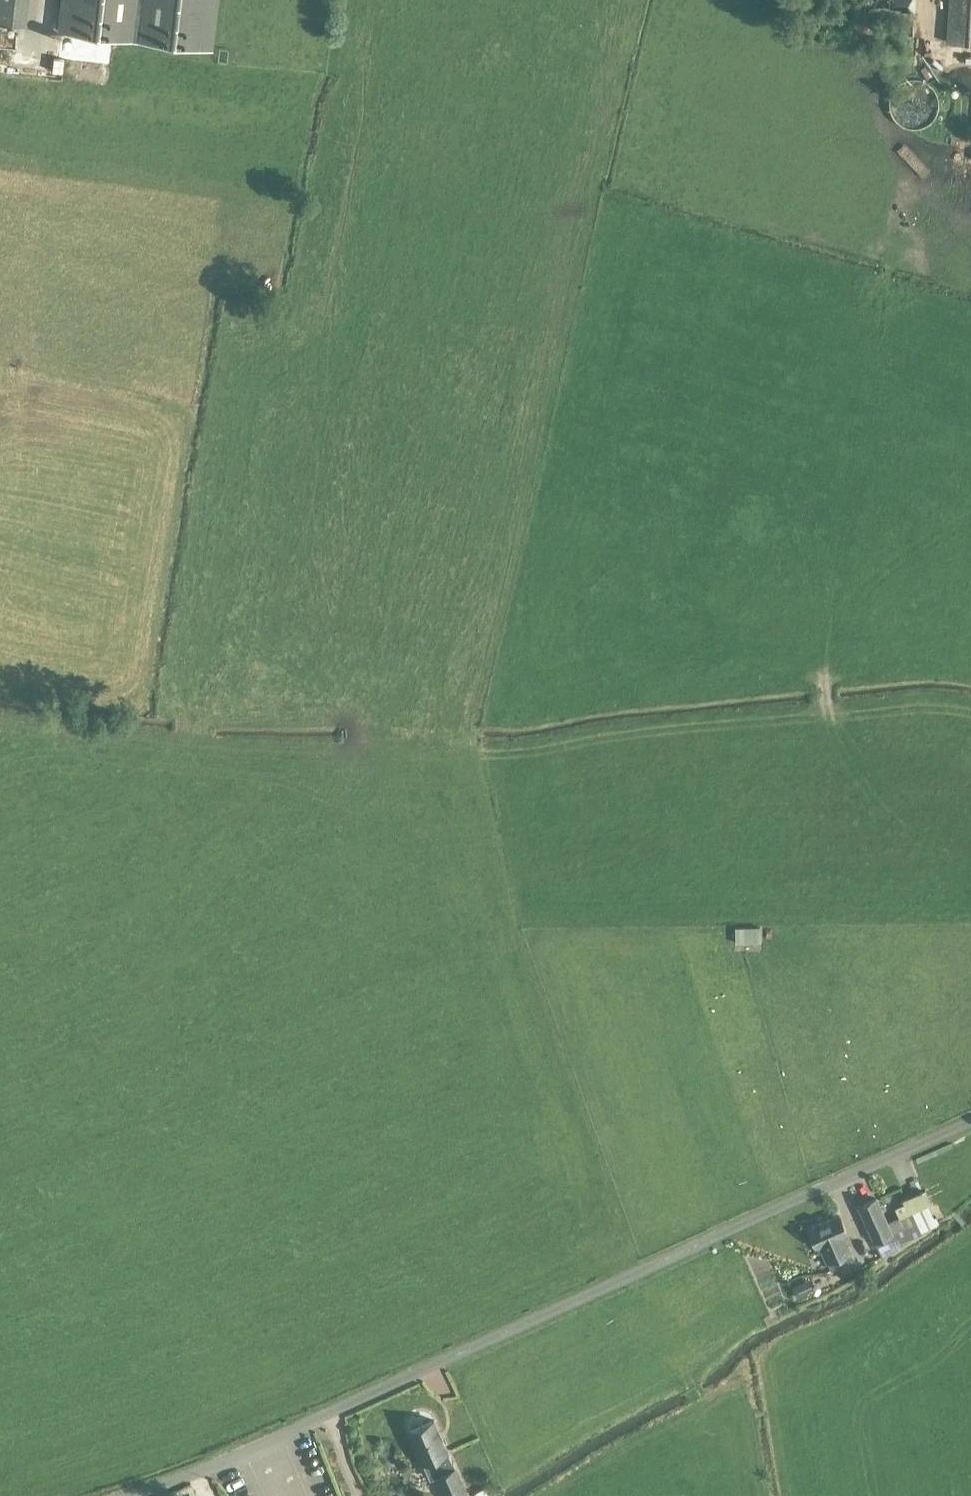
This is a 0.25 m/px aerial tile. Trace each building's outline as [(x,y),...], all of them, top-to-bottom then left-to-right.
[(28,26),(31,0),(0,0),(0,23),(28,26)] [(216,0),(61,0),(58,28),(211,44),(216,0)] [(863,18),(914,20),(915,0),(864,0),(863,18)] [(948,43),(970,45),(970,0),(950,0),(948,43)] [(887,69),(912,70),(914,36),(889,35),(887,69)] [(744,920),(744,938),(764,938),(764,920),(744,920)] [(900,1242),(902,1241),(938,1225),(928,1203),(887,1222),(876,1199),(860,1206),(875,1241),(882,1257),(902,1246),(900,1242)] [(837,1214),(808,1228),(817,1248),(821,1246),(832,1270),(854,1260),(850,1252),(851,1252),(843,1235),(847,1234),(837,1214)] [(433,1420),(408,1433),(425,1465),(448,1454),(449,1453),(433,1420)] [(469,1494),(453,1463),(448,1454),(425,1465),(424,1466),(430,1479),(434,1478),(443,1495),(464,1495),(469,1494)]
